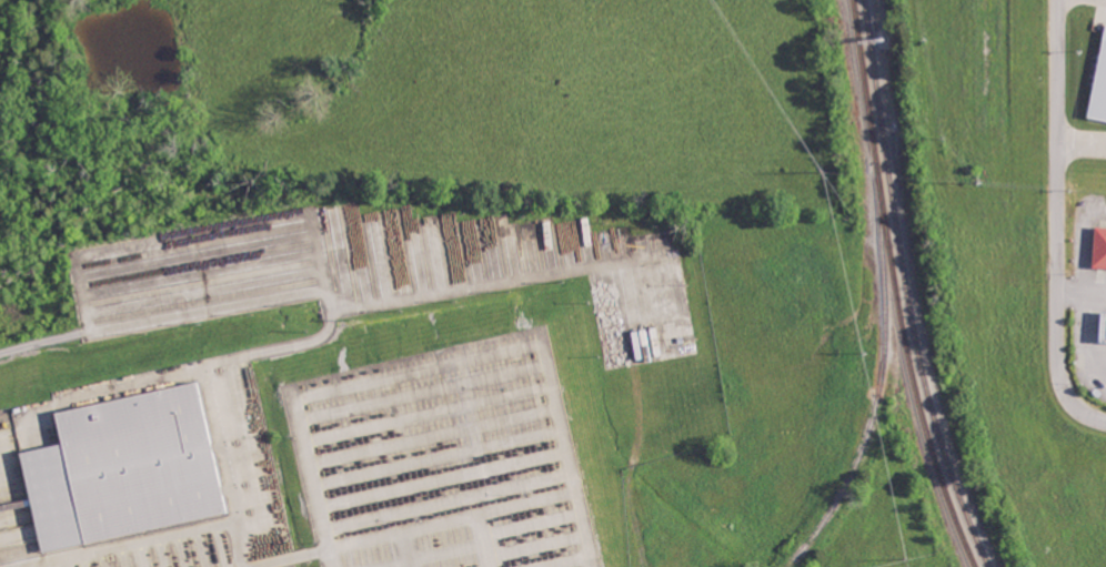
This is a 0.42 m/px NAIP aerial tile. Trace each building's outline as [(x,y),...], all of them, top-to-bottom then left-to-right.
[(1105,119),(1105,23),(1105,22),(1089,116),(1105,119)] [(1099,225),(1105,226),(1105,266),(1097,265),(1099,225)]
